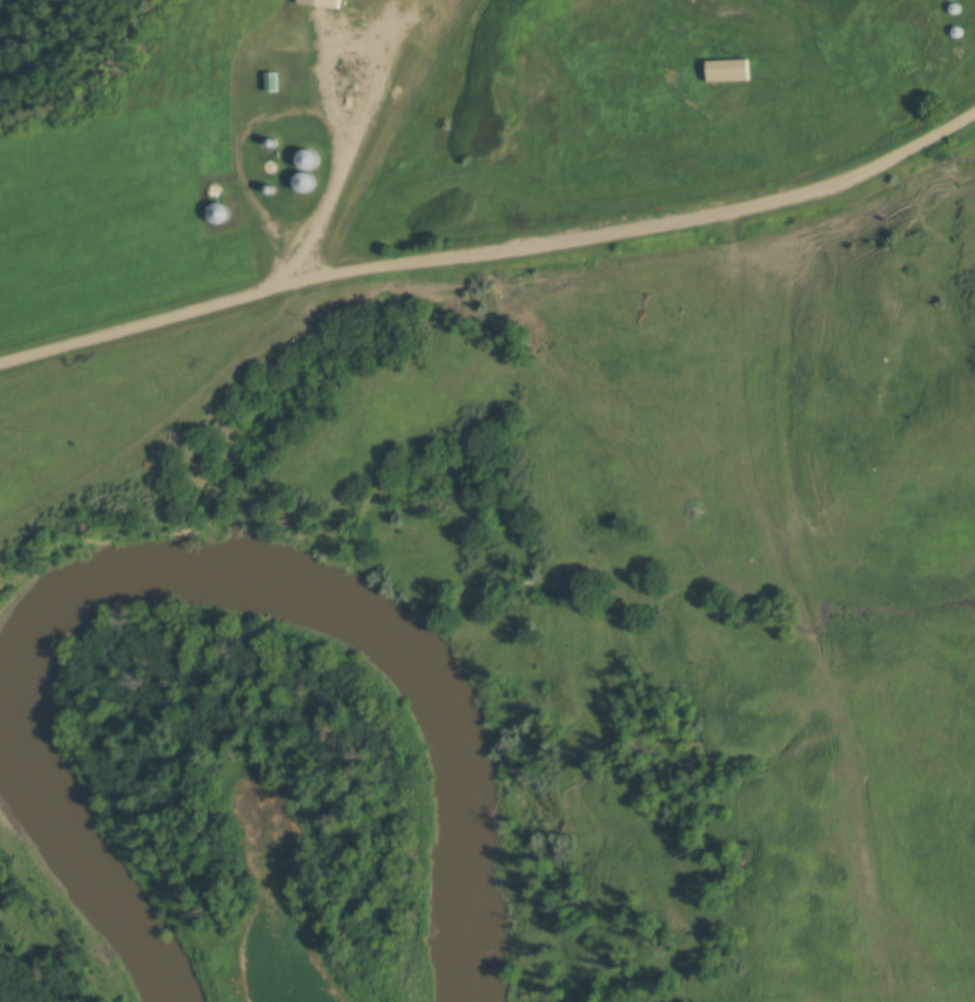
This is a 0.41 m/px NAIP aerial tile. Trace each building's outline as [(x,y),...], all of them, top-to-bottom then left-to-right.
[(300,3),(300,0),(341,0),(340,8),(300,3)] [(953,14),(957,12),(959,8),(957,5),(954,3),(950,4),(948,8),(950,12),(953,14)] [(418,27),(427,29),(432,9),(424,7),(418,27)] [(956,37),(960,36),(962,32),(960,28),(956,26),(953,28),(951,32),(952,36),(956,37)] [(704,61),(746,59),(746,79),(705,81),(704,61)] [(269,73),(280,73),(281,92),(270,93),(269,73)] [(263,150),(267,148),(269,144),(267,140),(263,138),(259,139),(257,144),(259,148),(263,150)] [(274,149),(278,147),(279,144),(278,141),(275,139),(271,140),(270,144),(271,147),(274,149)] [(308,170),(315,167),(319,159),(316,152),(308,149),(301,152),(297,159),(300,167),(308,170)] [(306,193),(314,190),(317,182),(314,175),(306,171),(299,174),(295,182),(298,189),(306,193)] [(214,197),(219,195),(222,190),(220,185),(215,183),(210,185),(208,190),(210,195),(214,197)] [(271,195),(274,194),(276,190),(275,187),(271,185),(268,187),(266,190),(268,193),(271,195)] [(219,224),(227,221),(230,213),(227,205),(220,202),(212,205),(209,213),(212,220),(219,224)]
